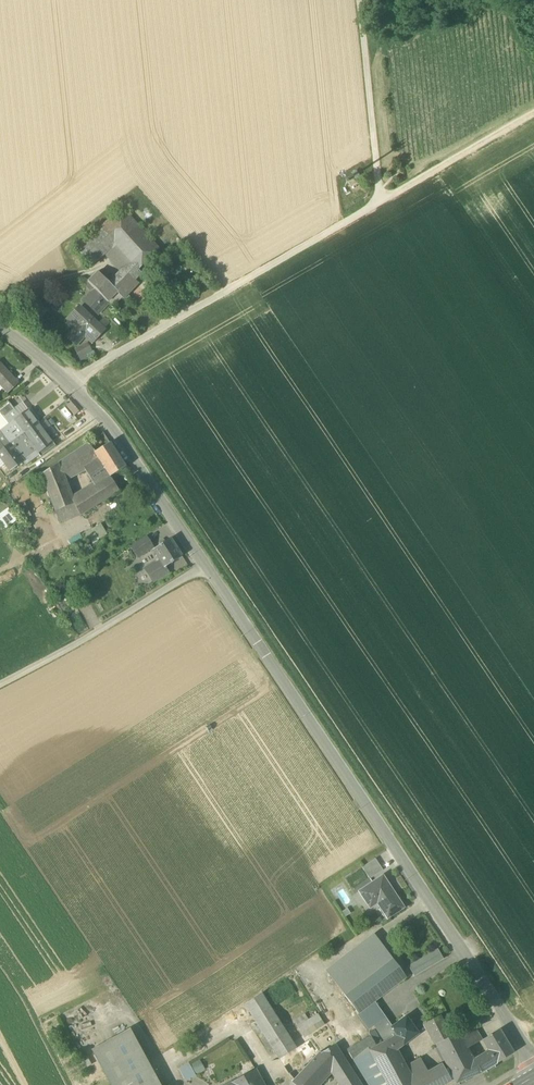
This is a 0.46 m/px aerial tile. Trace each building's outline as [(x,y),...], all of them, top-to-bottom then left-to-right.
[(121,209),(112,218),(126,233),(135,224),(121,209)] [(112,218),(88,241),(80,249),(77,251),(92,267),(104,256),(114,247),(113,246),(126,233),(112,218)] [(135,224),(126,233),(113,246),(114,247),(129,263),(138,272),(158,250),(135,224)] [(74,242),(80,249),(88,241),(82,235),(74,242)] [(129,263),(114,247),(104,256),(119,273),(123,269),(129,263)] [(132,279),(138,272),(129,263),(123,269),(132,279)] [(137,284),(132,279),(123,269),(119,273),(109,284),(118,293),(117,294),(122,299),(123,300),(137,284)] [(88,282),(96,290),(108,303),(117,294),(118,293),(109,284),(98,273),(88,282)] [(96,290),(88,282),(84,286),(92,294),(96,290)] [(108,303),(96,290),(92,294),(85,301),(98,314),(108,303)] [(117,294),(108,303),(113,308),(122,299),(117,294)] [(20,311),(33,323),(42,315),(29,302),(20,311)] [(89,319),(90,318),(80,308),(78,310),(89,319)] [(68,320),(76,328),(85,336),(92,343),(103,331),(97,325),(92,320),(90,318),(89,319),(78,310),(68,320)] [(97,325),(103,331),(110,323),(104,318),(97,325)] [(76,346),(85,336),(76,328),(67,337),(76,346)] [(94,355),(87,343),(75,350),(81,362),(94,355)] [(7,394),(18,383),(0,363),(0,386),(7,394)] [(67,408),(75,416),(79,412),(71,402),(66,407),(67,408)] [(4,417),(14,410),(9,404),(0,411),(0,412),(4,417)] [(64,410),(72,419),(75,416),(67,408),(64,410)] [(14,420),(23,434),(24,434),(38,423),(28,409),(19,416),(13,420),(14,420)] [(14,410),(4,417),(9,424),(3,428),(0,431),(0,432),(2,434),(0,435),(0,437),(3,441),(6,439),(7,440),(9,444),(23,434),(14,420),(13,420),(19,416),(14,410)] [(4,417),(0,421),(0,425),(3,428),(9,424),(4,417)] [(35,450),(36,451),(51,440),(38,423),(24,434),(23,434),(9,444),(12,448),(17,444),(18,446),(21,444),(22,446),(17,449),(24,458),(23,458),(24,459),(35,450)] [(9,444),(7,440),(0,445),(0,451),(9,444)] [(53,442),(51,440),(36,451),(38,453),(53,442)] [(38,453),(41,457),(56,446),(53,442),(38,453)] [(93,486),(103,501),(119,491),(110,477),(94,453),(95,452),(89,443),(74,453),(78,459),(72,462),(79,473),(85,470),(94,486),(93,486)] [(94,453),(110,477),(126,467),(110,443),(95,452),(94,453)] [(23,458),(24,458),(17,449),(22,446),(21,444),(18,446),(17,444),(12,448),(9,444),(0,451),(0,457),(10,471),(23,462),(21,460),(23,458)] [(78,459),(74,453),(58,463),(65,481),(79,473),(72,462),(78,459)] [(55,512),(74,505),(74,504),(72,500),(65,481),(58,463),(41,475),(55,512)] [(93,486),(87,491),(96,506),(103,501),(93,486)] [(87,491),(72,500),(74,504),(74,505),(81,516),(96,506),(87,491)] [(24,502),(18,505),(24,519),(31,515),(24,502)] [(74,505),(55,512),(60,524),(81,516),(74,505)] [(0,513),(0,521),(4,528),(16,521),(8,508),(0,513)] [(100,525),(92,530),(96,537),(98,540),(106,535),(100,525)] [(86,544),(96,537),(92,530),(81,536),(86,544)] [(132,546),(138,556),(152,548),(146,537),(132,546)] [(153,550),(161,562),(164,568),(166,567),(182,556),(171,538),(153,550)] [(167,569),(166,567),(164,568),(161,562),(156,566),(154,563),(146,569),(152,579),(154,581),(168,572),(166,569),(167,569)] [(375,859),(362,868),(370,879),(383,870),(375,859)] [(375,898),(388,918),(404,907),(383,877),(361,892),(368,902),(375,898)] [(329,974),(344,994),(392,957),(377,937),(329,974)] [(409,967),(414,976),(439,962),(443,960),(437,950),(409,967)] [(406,977),(392,957),(344,994),(364,1022),(380,1010),(374,1003),(406,977)] [(245,1004),(280,1060),(296,1049),(261,994),(245,1004)] [(364,1022),(369,1029),(375,1025),(385,1017),(380,1010),(364,1022)] [(298,1027),(304,1038),(325,1025),(318,1015),(298,1027)] [(389,1040),(395,1051),(418,1033),(406,1016),(391,1027),(385,1017),(375,1025),(386,1042),(389,1040)] [(425,1024),(436,1045),(450,1037),(439,1016),(425,1024)] [(482,1073),(493,1066),(485,1053),(474,1059),(466,1046),(481,1037),(474,1025),(436,1045),(456,1084),(481,1073),(482,1073)] [(130,1029),(92,1050),(111,1084),(161,1084),(130,1029)] [(369,1033),(371,1037),(378,1047),(383,1044),(374,1030),(369,1033)] [(488,1051),(485,1053),(493,1066),(514,1054),(499,1030),(482,1041),(488,1051)] [(383,1044),(378,1047),(371,1037),(347,1050),(368,1084),(389,1084),(383,1073),(401,1063),(395,1051),(389,1040),(386,1042),(383,1044)] [(292,1082),(295,1084),(317,1084),(331,1070),(334,1075),(348,1064),(335,1045),(321,1054),(320,1052),(292,1082)] [(421,1059),(404,1067),(413,1084),(430,1076),(427,1071),(421,1059)] [(179,1069),(186,1081),(196,1076),(189,1063),(179,1069)] [(430,1076),(413,1084),(404,1067),(401,1063),(383,1073),(389,1084),(435,1084),(430,1076)] [(442,1063),(427,1071),(430,1076),(436,1072),(444,1068),(442,1063)] [(348,1064),(334,1075),(340,1084),(361,1084),(348,1064)] [(436,1072),(443,1084),(451,1080),(444,1068),(436,1072)] [(256,1071),(232,1084),(233,1084),(264,1084),(256,1071)] [(430,1076),(435,1084),(442,1084),(443,1084),(436,1072),(430,1076)]
